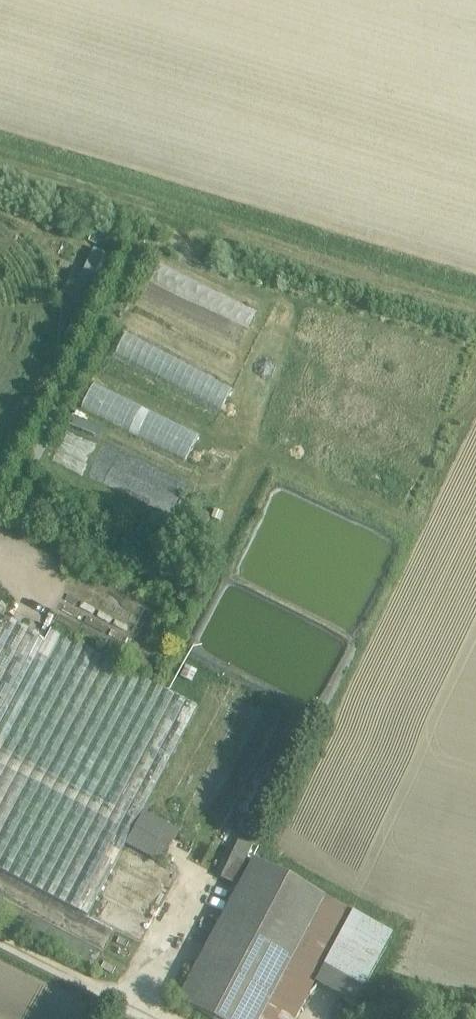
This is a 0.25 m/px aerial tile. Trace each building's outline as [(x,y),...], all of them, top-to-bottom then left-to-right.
[(94,249),(89,260),(107,269),(112,258),(94,249)] [(81,277),(70,300),(87,309),(98,286),(81,277)] [(198,707),(50,630),(44,641),(2,618),(7,608),(0,604),(0,869),(88,916),(126,844),(162,863),(179,831),(143,812),(198,707)] [(185,667),(180,678),(190,682),(195,672),(185,667)] [(178,1003),(209,1018),(296,1018),(353,913),(324,897),(254,860),(178,1003)]
